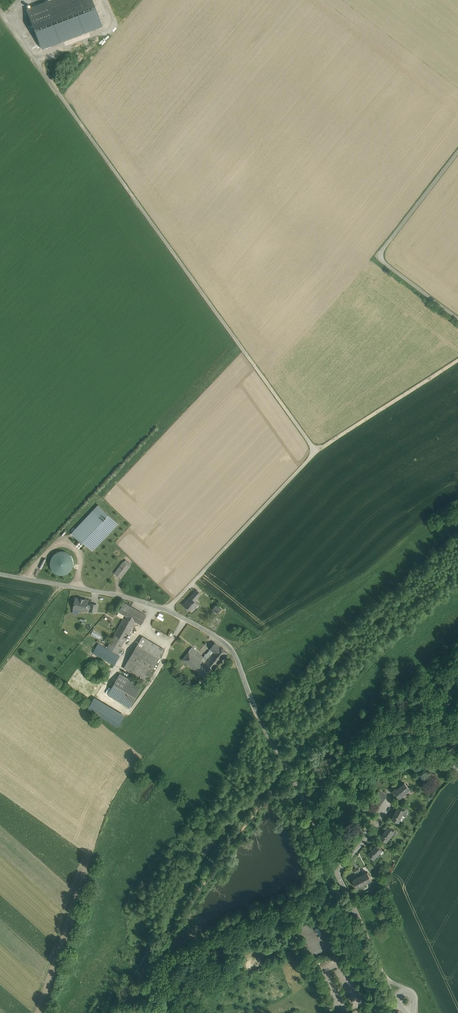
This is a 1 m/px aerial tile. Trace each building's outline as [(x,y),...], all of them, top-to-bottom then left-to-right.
[(42,48),(102,26),(92,0),(49,0),(27,8),(42,48)] [(118,524),(98,505),(73,532),(93,550),(118,524)] [(52,567),(53,569),(54,571),(56,573),(59,574),(61,574),(64,574),(67,573),(69,572),(71,570),(72,568),(73,566),(73,563),(73,560),(72,558),(71,556),(69,554),(66,553),(64,552),(61,552),(59,552),(56,553),(54,555),(53,557),(52,559),(51,562),(51,564),(52,567)] [(124,561),(114,573),(121,578),(130,566),(124,561)] [(195,592),(191,597),(184,604),(187,607),(188,608),(192,611),(198,604),(194,600),(201,593),(197,589),(194,591),(195,592)] [(88,600),(76,598),(75,603),(76,603),(75,608),(86,610),(87,608),(89,609),(90,605),(87,605),(88,600)] [(134,608),(124,602),(118,611),(125,615),(127,616),(129,618),(134,608)] [(129,618),(127,616),(125,618),(124,618),(114,634),(115,634),(124,640),(125,640),(136,621),(141,624),(146,615),(134,608),(129,618)] [(91,634),(100,639),(103,634),(93,630),(91,634)] [(124,640),(115,634),(107,647),(117,653),(124,640)] [(142,636),(124,668),(145,680),(164,649),(142,636)] [(219,645),(215,642),(210,648),(214,651),(211,655),(220,662),(228,652),(219,645)] [(120,656),(98,643),(93,652),(115,665),(120,656)] [(209,658),(207,660),(203,657),(192,648),(182,659),(193,668),(191,670),(196,674),(198,672),(206,679),(220,662),(211,655),(209,658)] [(104,674),(105,670),(104,667),(102,665),(100,663),(97,663),(94,663),(91,665),(89,668),(89,671),(89,674),(91,676),(94,678),(97,679),(100,678),(103,676),(104,674)] [(142,686),(120,674),(108,694),(130,707),(142,686)] [(124,715),(95,698),(89,708),(118,726),(124,715)] [(405,782),(397,789),(396,788),(392,791),(395,794),(396,793),(400,797),(411,789),(405,782)] [(379,790),(371,802),(374,804),(371,807),(376,811),(387,795),(379,790)] [(398,806),(392,818),(398,821),(402,813),(405,815),(407,811),(404,810),(404,809),(398,806)] [(388,826),(381,837),(386,841),(391,834),(394,836),(396,832),(394,830),(388,826)] [(377,844),(368,853),(374,858),(382,849),(377,844)] [(363,873),(356,877),(353,879),(357,887),(372,879),(368,871),(364,873),(363,873)] [(315,929),(313,929),(313,937),(321,937),(321,927),(315,927),(315,929)]
